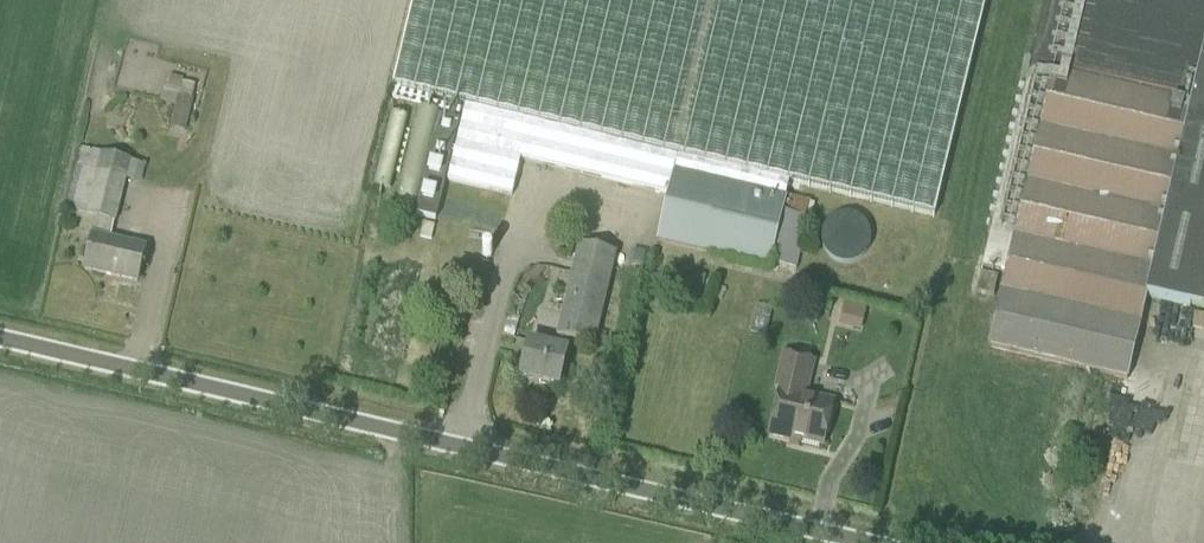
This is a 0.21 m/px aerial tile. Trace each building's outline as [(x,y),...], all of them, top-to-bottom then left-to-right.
[(393,89),(466,106),(448,182),(512,197),(521,160),(669,196),(658,242),(769,268),(797,270),(811,204),(786,196),(789,184),(934,218),(985,0),(414,0),(393,89)] [(983,268),(1005,274),(988,348),(1128,380),(1147,299),(1203,312),(1203,0),(1046,0),(983,268)] [(171,126),(186,130),(194,101),(178,97),(171,126)] [(395,210),(415,215),(439,118),(440,114),(420,109),(395,210)] [(439,118),(415,215),(436,220),(460,123),(439,118)] [(93,236),(85,270),(138,282),(143,260),(146,249),(111,240),(116,222),(125,180),(141,184),(146,164),(101,154),(86,215),(88,215),(98,218),(93,236)] [(521,378),(559,387),(567,351),(569,340),(594,346),(616,254),(579,245),(557,337),(558,337),(555,349),(530,343),(521,378)] [(982,274),(978,294),(994,297),(998,278),(982,274)] [(791,439),(824,447),(835,402),(806,395),(814,362),(784,355),(776,389),(780,390),(769,436),(790,441),(791,439)] [(1086,464),(1097,466),(1101,450),(1090,448),(1086,464)]
